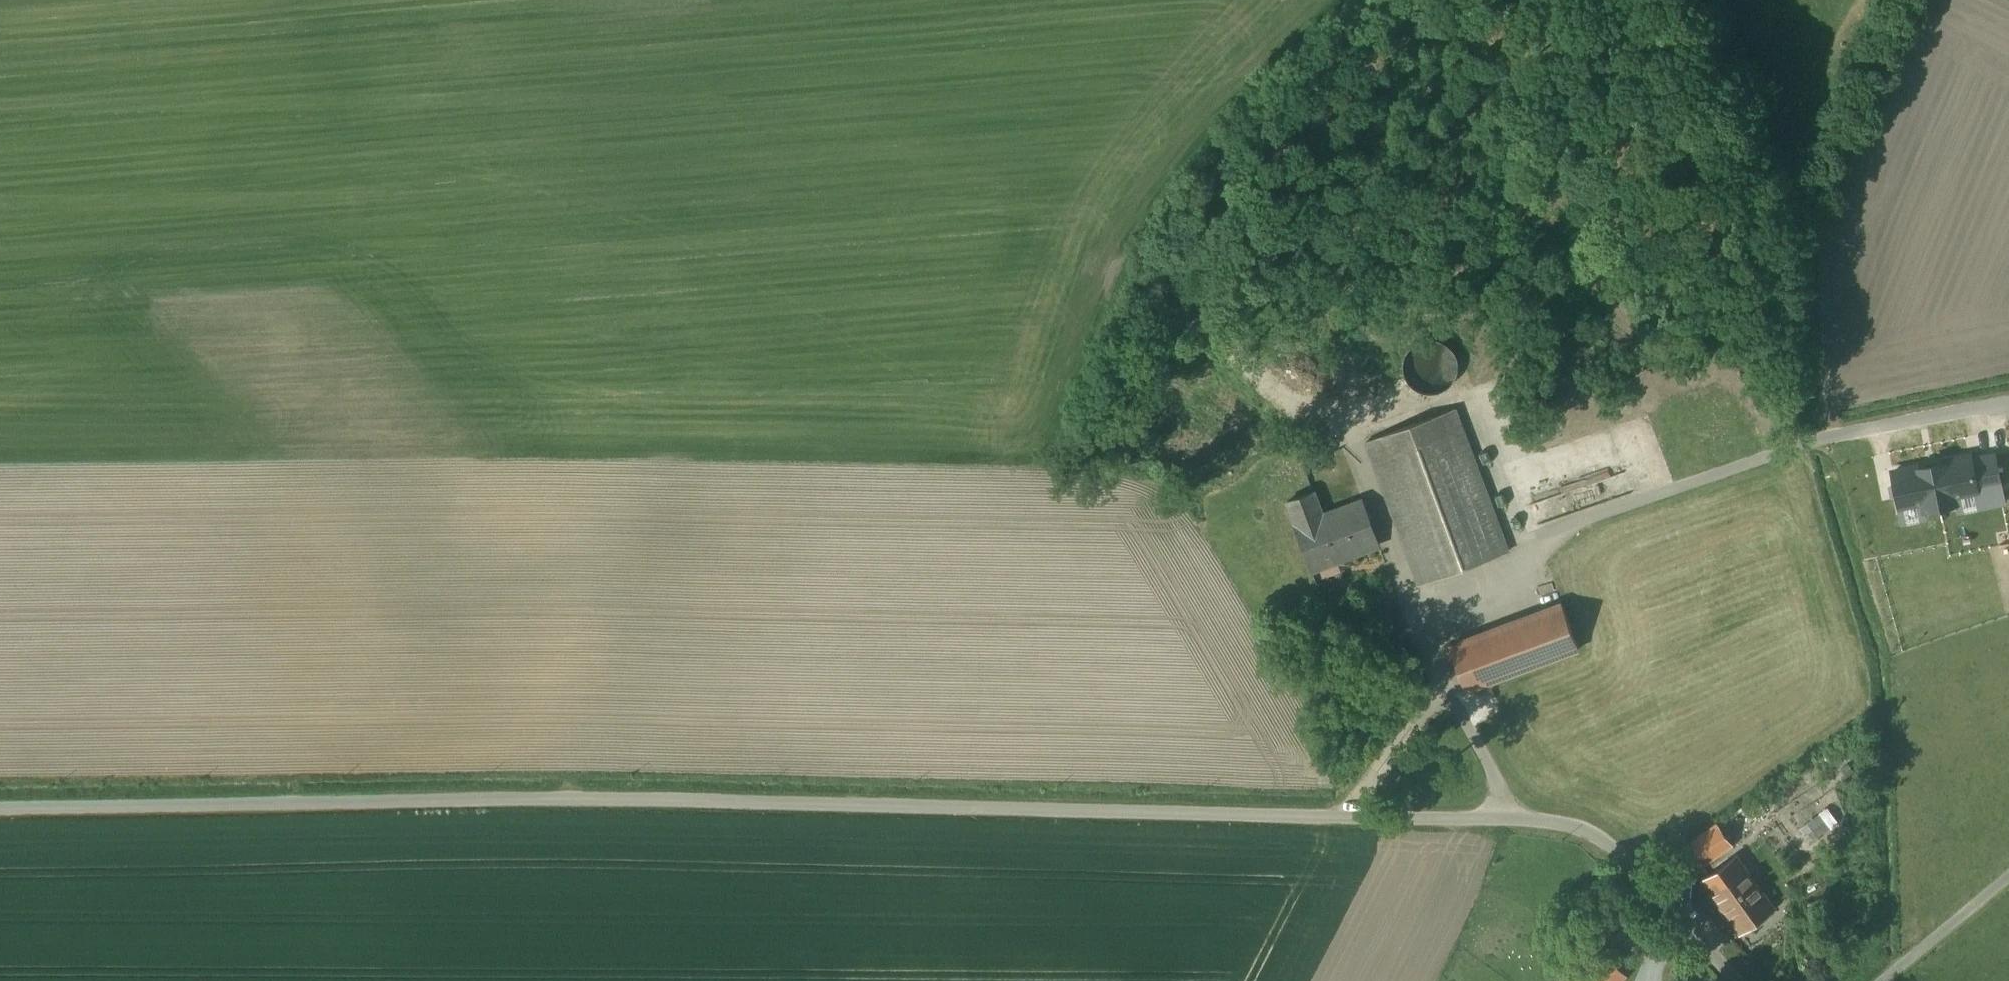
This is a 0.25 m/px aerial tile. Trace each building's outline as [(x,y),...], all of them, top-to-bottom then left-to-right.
[(1452,414),(1362,449),(1417,593),(1507,558),(1452,414)] [(1987,464),(1953,471),(1962,518),(1997,510),(1987,464)] [(1314,492),(1288,501),(1297,527),(1295,527),(1310,569),(1378,544),(1363,502),(1323,516),(1314,492)] [(1555,607),(1448,649),(1467,697),(1574,654),(1555,607)] [(1805,842),(1836,825),(1826,809),(1796,826),(1805,842)] [(1725,849),(1711,829),(1680,852),(1695,873),(1725,849)] [(1773,908),(1737,858),(1702,882),(1738,933),(1773,908)] [(1624,979),(1584,946),(1555,980),(1623,980),(1624,979)]
